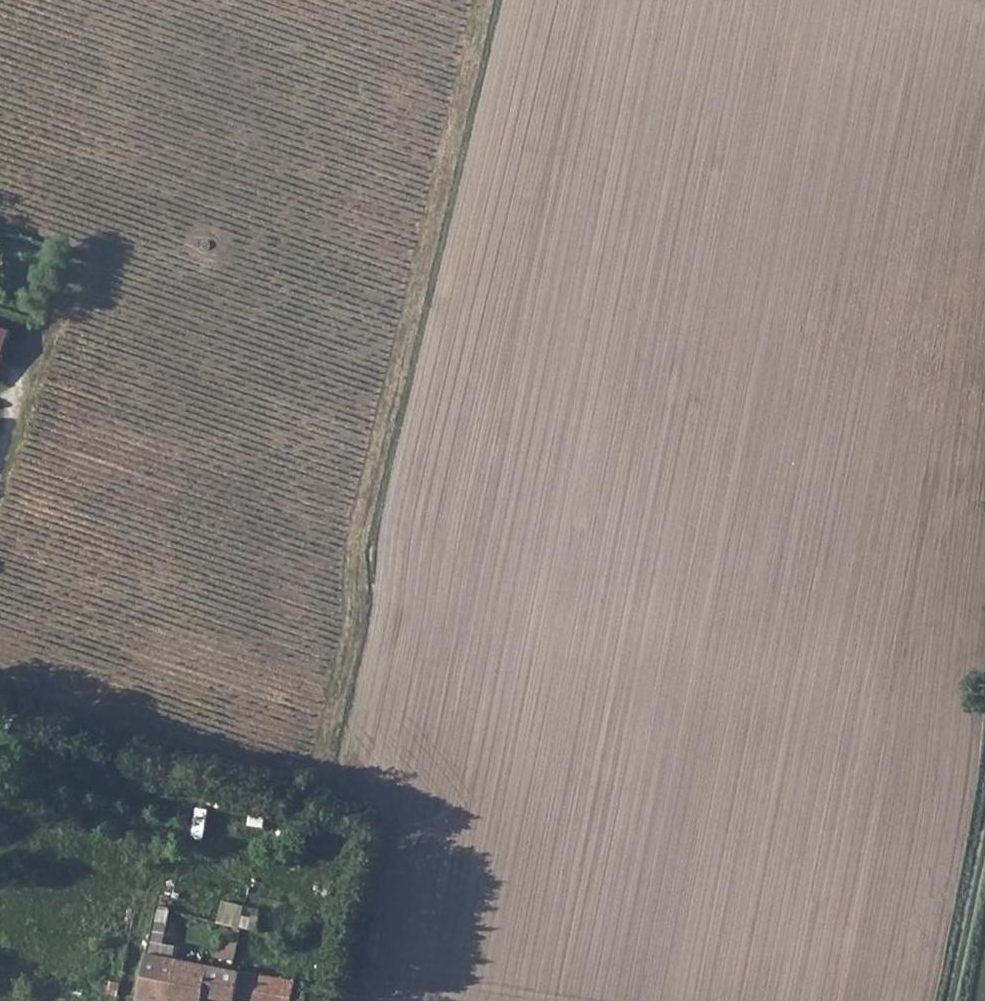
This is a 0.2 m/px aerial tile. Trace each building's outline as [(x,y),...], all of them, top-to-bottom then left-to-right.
[(223,901),(220,922),(244,926),(247,905),(223,901)] [(116,991),(157,1000),(182,1000),(184,993),(214,1000),(303,1000),(305,992),(129,943),(116,991)]
